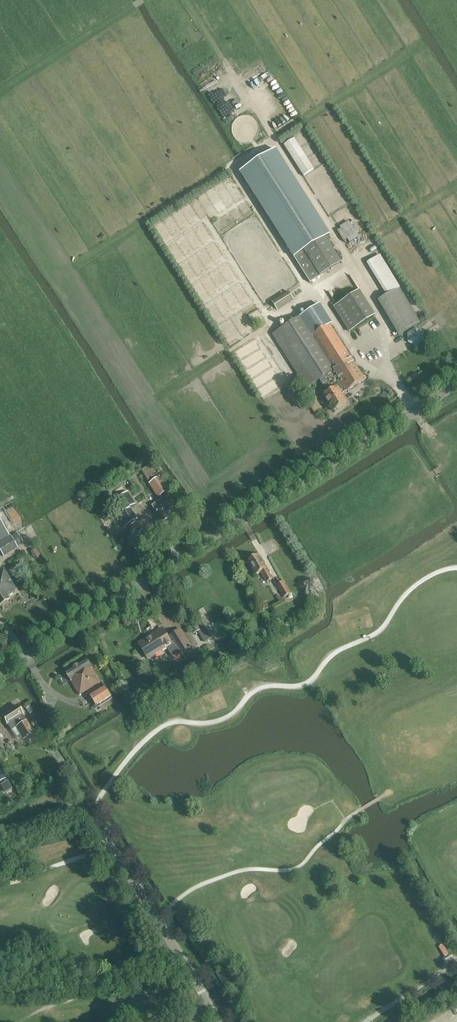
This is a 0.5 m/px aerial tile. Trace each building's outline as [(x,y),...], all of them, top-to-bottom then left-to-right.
[(295,138),(284,145),(304,176),(315,169),(295,138)] [(276,150),(240,173),(310,283),(320,277),(320,276),(342,263),(326,237),(330,235),(276,150)] [(358,232),(362,229),(355,218),(341,227),(350,242),(360,236),(358,232)] [(420,323),(400,288),(378,301),(399,335),(420,323)] [(289,292),(272,302),(277,309),(294,299),(289,291),(289,292)] [(334,308),(349,332),(376,315),(360,291),(334,308)] [(338,378),(342,384),(338,387),(323,396),(333,411),(347,402),(341,393),(345,390),(347,392),(365,380),(330,325),(332,323),(320,304),(300,317),(273,335),(307,388),(320,380),(324,388),(338,378)] [(420,326),(407,333),(415,347),(428,340),(420,326)] [(317,401),(310,405),(316,414),(323,410),(317,401)] [(159,477),(149,484),(158,498),(159,497),(166,492),(169,491),(159,477)] [(125,511),(120,515),(127,526),(138,519),(131,508),(136,504),(128,492),(117,499),(125,511)] [(161,500),(152,506),(153,509),(162,522),(179,510),(169,494),(168,495),(166,492),(159,497),(161,500)] [(3,557),(17,548),(16,547),(23,543),(17,533),(10,537),(0,519),(0,551),(3,557)] [(247,559),(256,575),(261,572),(267,582),(273,579),(257,553),(247,559)] [(3,569),(0,572),(0,605),(9,599),(6,596),(16,590),(3,569)] [(284,598),(291,594),(284,582),(277,586),(284,598)] [(202,630),(208,626),(209,626),(203,617),(196,621),(202,630)] [(191,629),(194,634),(201,630),(198,625),(191,629)] [(215,637),(208,626),(202,630),(198,632),(205,643),(215,637)] [(149,660),(173,644),(163,628),(139,644),(149,660)] [(181,656),(192,649),(181,630),(170,637),(175,644),(168,649),(173,657),(179,653),(181,656)] [(66,673),(81,696),(101,682),(87,660),(66,673)] [(97,707),(112,697),(105,686),(90,696),(97,707)] [(1,715),(8,725),(11,731),(16,728),(24,740),(34,733),(17,705),(1,715)]
